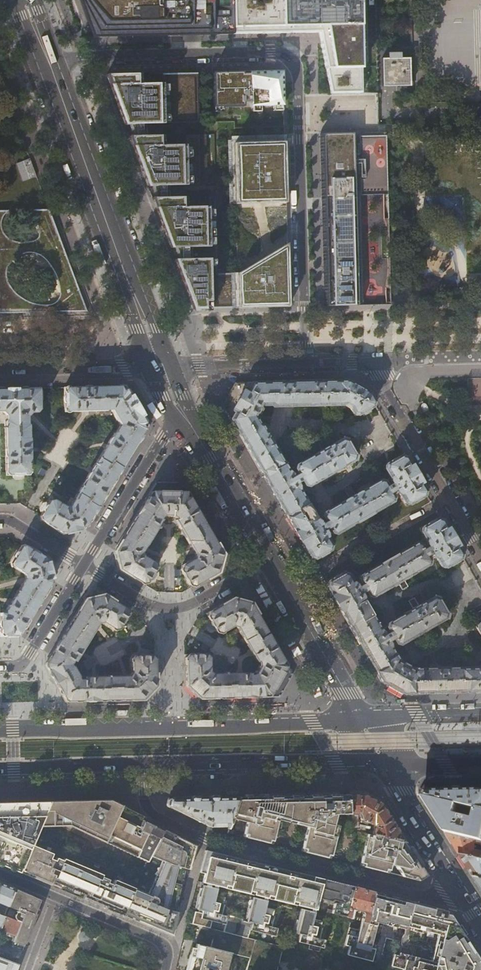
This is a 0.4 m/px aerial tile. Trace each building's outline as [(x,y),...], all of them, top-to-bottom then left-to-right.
[(93,38),(318,33),(320,44),(321,49),(330,93),(361,92),(359,0),(79,0),(93,38)] [(382,59),(382,86),(410,86),(409,58),(400,59),(388,59),(382,59)] [(279,71),(212,73),(213,108),(244,107),(244,104),(250,104),(250,107),(283,106),(282,74),(279,71)] [(119,111),(126,128),(199,125),(197,74),(162,75),(162,85),(137,86),(137,75),(106,76),(109,85),(119,111)] [(321,134),(326,306),(354,306),(351,196),(360,195),(383,195),(384,219),(388,219),(386,142),(386,132),(358,133),(359,144),(356,144),(355,133),(321,134)] [(148,186),(148,188),(200,184),(199,136),(185,137),(185,147),(160,147),(160,137),(130,138),(142,171),(148,186)] [(284,142),(235,143),(237,204),(286,203),(284,142)] [(29,158),(16,163),(23,180),(36,175),(29,158)] [(183,197),(153,199),(171,249),(185,248),(185,260),(176,260),(188,292),(195,310),(289,307),(287,244),(239,274),(218,274),(216,195),(208,196),(208,206),(183,207),(183,197)] [(351,196),(354,306),(364,305),(360,195),(351,196)] [(13,241),(12,241),(7,238),(5,236),(3,232),(2,229),(1,227),(1,224),(1,221),(3,216),(5,213),(8,210),(0,211),(0,314),(87,312),(72,276),(49,209),(30,210),(32,212),(35,216),(35,218),(37,221),(38,228),(39,235),(38,237),(37,239),(36,240),(33,241),(30,242),(28,242),(23,243),(19,242),(16,242),(13,241)] [(469,401),(480,401),(480,378),(468,379),(469,401)] [(307,551),(312,560),(319,556),(321,558),(323,558),(326,556),(327,554),(326,552),(333,548),(326,536),(326,534),(324,530),(329,527),(332,532),(336,533),(392,501),(393,497),(390,492),(395,489),(396,492),(399,494),(406,505),(427,494),(415,474),(404,454),(383,465),(389,477),(388,477),(391,483),(386,486),(384,481),(380,480),(355,495),(354,494),(353,493),(348,496),(348,497),(349,499),(324,513),(323,516),(326,521),(321,524),(318,520),(316,519),(299,490),(298,485),(297,482),(302,479),(305,484),(308,486),(353,459),(354,455),(346,440),(341,439),(327,447),(326,445),(325,445),(320,448),(320,449),(321,451),(296,465),(296,468),(298,473),(293,476),(291,473),(288,471),(261,424),(259,424),(257,420),(255,419),(263,405),(271,404),(272,406),(344,405),(350,408),(354,416),(361,412),(362,415),(369,411),(368,408),(375,404),(369,393),(347,381),(333,381),(293,382),(250,383),(235,383),(223,405),(241,438),(262,474),(284,512),(307,551)] [(41,520),(63,534),(84,529),(148,425),(135,403),(125,386),(113,386),(75,387),(64,387),(64,412),(105,411),(107,410),(111,409),(120,426),(116,432),(114,432),(74,498),(74,499),(70,506),(66,507),(54,499),(49,500),(47,504),(45,504),(43,504),(40,509),(41,511),(42,512),(40,516),(41,520)] [(15,479),(20,478),(22,477),(22,475),(27,475),(30,472),(29,425),(27,424),(27,416),(30,412),(36,412),(39,409),(39,388),(10,389),(0,389),(0,422),(4,422),(5,472),(9,476),(13,475),(13,477),(15,479)] [(180,570),(191,588),(217,572),(222,554),(220,551),(207,527),(198,512),(197,510),(196,509),(192,503),(181,483),(169,483),(156,483),(150,492),(114,551),(119,569),(145,585),(149,578),(150,579),(152,579),(155,574),(154,572),(153,571),(156,567),(155,563),(143,556),(142,552),(161,519),(162,517),(165,515),(172,515),(174,517),(175,519),(174,520),(195,555),(193,559),(181,565),(180,570)] [(404,693),(424,693),(475,692),(480,691),(480,668),(413,669),(397,659),(389,646),(390,644),(388,641),(393,638),(396,643),(399,644),(444,619),(446,614),(437,599),(433,598),(419,606),(418,605),(417,604),(413,607),(412,608),(413,610),(388,624),(387,627),(390,632),(384,635),(381,629),(380,630),(363,600),(364,599),(361,593),(366,590),(369,595),(372,596),(397,582),(398,584),(399,584),(403,582),(404,580),(403,579),(428,564),(429,561),(426,555),(432,553),(435,558),(436,558),(443,569),(463,557),(452,538),(440,517),(420,529),(426,541),(427,544),(428,547),(423,550),(420,544),(417,544),(360,576),(360,579),(362,584),(357,587),(356,585),(353,583),(346,571),(325,583),(327,587),(350,626),(377,674),(382,681),(404,693)] [(0,636),(19,636),(20,634),(43,596),(53,580),(48,560),(24,545),(21,546),(10,563),(11,566),(24,574),(25,579),(4,613),(0,613),(0,627),(0,636)] [(44,665),(66,701),(72,701),(106,700),(136,700),(143,699),(155,686),(155,655),(146,655),(146,653),(145,652),(140,652),(138,653),(139,655),(134,655),(131,659),(131,672),(128,676),(83,677),(83,679),(79,679),(78,677),(78,676),(73,666),(71,664),(74,661),(75,661),(99,623),(102,622),(114,630),(119,629),(129,611),(103,595),(85,599),(83,602),(49,657),(44,665)] [(185,685),(199,698),(203,698),(233,697),(266,697),(279,696),(291,674),(284,661),(268,633),(251,605),(250,603),(233,598),(206,614),(208,617),(210,621),(209,621),(208,624),(210,628),(212,628),(214,628),(216,631),(221,632),(232,626),(236,627),(256,661),(257,661),(258,662),(258,667),(255,673),(251,674),(249,674),(249,673),(212,674),(209,671),(209,658),(205,654),(185,654),(185,685)] [(480,618),(477,617),(472,620),(472,622),(473,625),(475,626),(480,636),(480,617),(480,618)] [(452,791),(427,792),(426,796),(480,809),(480,791),(473,791),(459,791),(452,791)] [(336,794),(318,795),(318,802),(314,820),(336,825),(349,829),(350,829),(362,794),(358,794),(336,794)] [(405,841),(380,803),(362,794),(350,829),(357,830),(380,835),(403,841),(405,841)] [(314,820),(318,802),(318,795),(294,796),(274,796),(262,841),(262,842),(270,843),(271,840),(300,847),(299,851),(306,852),(314,820)] [(262,841),(274,796),(260,797),(250,797),(244,821),(245,822),(241,836),(245,837),(262,842),(262,841)] [(480,841),(480,809),(426,796),(424,799),(434,814),(446,833),(480,841)] [(231,818),(237,797),(209,798),(168,798),(167,806),(192,819),(216,830),(227,833),(231,818)] [(244,821),(250,797),(243,797),(237,797),(231,818),(244,821)] [(108,800),(50,801),(36,836),(137,883),(140,877),(142,873),(143,871),(147,863),(148,861),(154,847),(155,847),(162,831),(163,829),(144,820),(145,817),(138,814),(121,805),(115,803),(108,800)] [(2,865),(21,873),(36,836),(50,801),(0,802),(0,864),(2,865)] [(329,854),(336,825),(314,820),(306,852),(310,854),(328,858),(329,854)] [(351,859),(357,830),(350,829),(349,829),(336,825),(329,854),(334,855),(351,859)] [(142,873),(140,877),(137,883),(36,836),(21,873),(36,879),(90,902),(134,920),(140,923),(173,937),(174,932),(179,912),(174,910),(176,905),(182,881),(185,868),(190,869),(193,857),(196,845),(191,843),(188,841),(177,836),(175,835),(163,829),(162,831),(155,847),(154,847),(148,861),(147,863),(143,871),(142,873)] [(376,852),(380,835),(357,830),(351,859),(354,860),(357,861),(356,865),(372,869),(376,852)] [(446,833),(456,849),(460,855),(480,859),(480,851),(473,849),(474,842),(480,844),(480,841),(446,833)] [(409,851),(403,841),(380,835),(376,852),(416,862),(409,851)] [(448,909),(427,904),(415,901),(385,894),(360,888),(334,882),(318,878),(307,875),(268,866),(250,861),(237,858),(223,854),(205,850),(202,863),(200,871),(205,872),(203,881),(317,909),(319,898),(331,902),(333,900),(339,901),(338,904),(336,903),(335,903),(335,904),(334,904),(332,913),(351,918),(353,911),(356,909),(362,911),(364,913),(359,929),(350,927),(345,944),(350,946),(348,954),(372,960),(375,950),(370,949),(377,923),(397,928),(397,927),(405,929),(398,956),(394,955),(391,966),(403,969),(480,969),(480,962),(448,909)] [(416,862),(376,852),(372,869),(385,872),(387,864),(393,865),(400,876),(412,879),(421,881),(425,876),(416,862)] [(460,855),(469,869),(475,878),(480,879),(480,859),(460,855)] [(2,916),(13,889),(0,883),(0,915),(2,916)] [(261,901),(251,899),(246,920),(241,919),(242,917),(227,913),(227,915),(222,914),(225,903),(223,902),(225,896),(213,893),(214,890),(203,887),(197,911),(195,910),(193,920),(192,924),(215,929),(245,937),(247,928),(272,935),(274,926),(269,925),(271,915),(270,915),(272,907),(260,904),(261,901)] [(35,915),(41,900),(34,897),(13,888),(13,889),(2,916),(19,922),(15,935),(12,941),(20,944),(24,946),(27,939),(35,915)] [(310,914),(300,911),(294,932),(300,934),(298,941),(322,947),(324,939),(319,938),(322,928),(320,928),(322,921),(309,917),(310,914)] [(5,932),(15,935),(19,922),(2,916),(0,915),(0,930),(5,932)] [(215,929),(210,948),(196,944),(193,956),(189,969),(225,969),(230,953),(250,958),(246,969),(276,969),(282,947),(245,937),(215,929)] [(78,936),(78,939),(80,940),(82,942),(84,942),(86,941),(87,940),(89,938),(89,936),(89,934),(88,932),(86,931),(84,930),(82,931),(80,932),(78,934),(78,936)] [(17,966),(10,963),(1,960),(1,959),(0,959),(0,969),(15,969),(17,966)]
